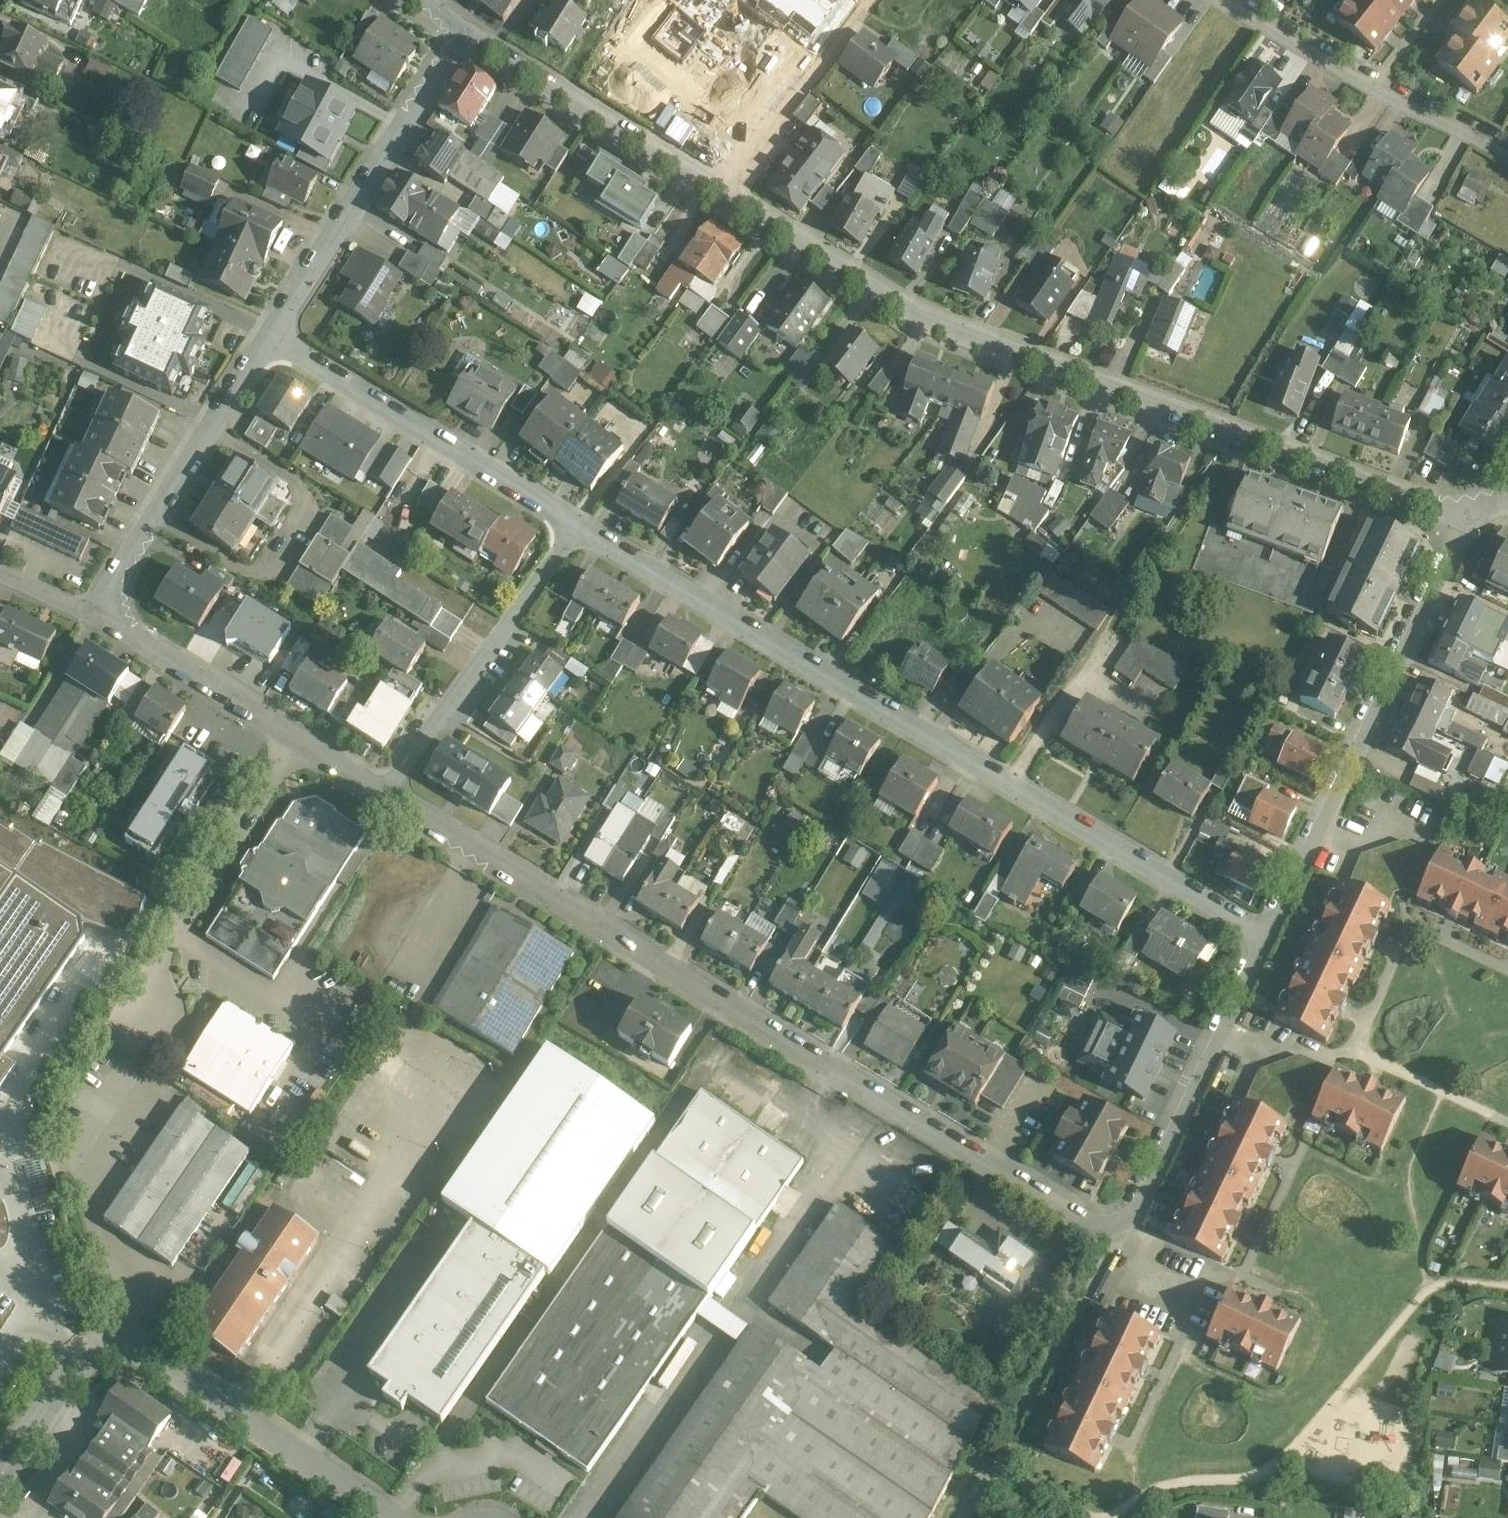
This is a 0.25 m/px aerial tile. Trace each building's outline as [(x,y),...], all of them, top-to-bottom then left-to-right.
[(23,5),(71,26),(79,7),(65,1),(65,0),(25,0),(23,5)] [(127,10),(133,0),(109,0),(127,10)] [(268,0),(256,0),(255,3),(265,10),(271,2),(268,0)] [(504,22),(522,0),(477,0),(504,22)] [(984,3),(995,11),(1003,0),(986,0),(984,3)] [(1029,16),(1030,17),(1035,10),(1043,0),(1008,0),(1029,16)] [(1048,13),(1058,21),(1062,16),(1061,15),(1070,4),(1065,0),(1057,0),(1048,13)] [(1070,4),(1061,15),(1062,16),(1065,18),(1066,23),(1075,30),(1081,29),(1085,32),(1092,21),(1095,24),(1111,3),(1108,1),(1108,0),(1072,0),(1070,4)] [(1113,41),(1114,41),(1132,55),(1162,12),(1145,0),(1142,0),(1123,26),(1113,41)] [(1375,0),(1355,0),(1337,23),(1375,53),(1400,19),(1375,0)] [(1400,19),(1416,0),(1375,0),(1400,19)] [(585,21),(556,2),(536,35),(565,53),(585,21)] [(1492,62),(1507,40),(1507,29),(1475,4),(1453,33),(1460,38),(1492,62)] [(1035,10),(1030,17),(1029,16),(1019,29),(1030,37),(1040,24),(1045,17),(1035,10)] [(1182,26),(1162,12),(1132,55),(1151,68),(1152,68),(1162,54),(1182,26)] [(1058,21),(1048,13),(1045,17),(1040,24),(1050,31),(1058,21)] [(365,16),(352,39),(364,46),(378,25),(365,16)] [(249,18),(217,79),(241,92),(274,31),(249,18)] [(1114,20),(1096,45),(1106,52),(1114,41),(1113,41),(1123,26),(1114,20)] [(364,46),(356,58),(395,85),(420,48),(380,21),(378,25),(364,46)] [(12,29),(0,56),(0,67),(9,71),(28,80),(32,82),(36,74),(56,83),(64,64),(44,56),(49,46),(12,29)] [(1492,62),(1460,38),(1438,67),(1476,96),(1498,67),(1492,62)] [(883,56),(862,39),(842,64),(874,89),(893,64),(883,56)] [(930,48),(915,39),(910,47),(925,56),(930,48)] [(918,60),(893,43),(883,56),(893,64),(907,74),(918,60)] [(1162,54),(1152,68),(1151,68),(1143,78),(1154,86),(1171,61),(1162,54)] [(111,69),(91,61),(87,71),(107,79),(111,69)] [(1252,65),(1224,106),(1229,110),(1228,113),(1230,118),(1237,123),(1242,122),(1244,120),(1249,124),(1250,125),(1261,108),(1278,83),(1252,65)] [(464,67),(438,108),(471,128),(497,88),(464,67)] [(28,80),(9,71),(5,80),(24,89),(28,80)] [(992,71),(981,87),(988,92),(1000,76),(992,71)] [(24,89),(5,80),(1,89),(19,98),(29,103),(34,94),(24,89)] [(363,108),(308,81),(279,139),(301,150),(331,165),(334,166),(363,108)] [(0,89),(0,136),(2,136),(6,128),(21,135),(28,121),(12,113),(19,98),(1,89),(0,89)] [(1321,101),(1310,93),(1295,116),(1283,133),(1304,147),(1326,114),(1328,115),(1334,106),(1323,99),(1321,101)] [(809,98),(793,118),(805,128),(821,108),(809,98)] [(1295,116),(1280,106),(1273,116),(1260,136),(1275,145),(1283,133),(1295,116)] [(1261,108),(1250,125),(1249,124),(1240,138),(1253,146),(1260,136),(1273,116),(1261,108)] [(566,138),(526,112),(513,132),(500,152),(540,178),(547,167),(559,148),(566,138)] [(1328,115),(1326,114),(1304,147),(1299,155),(1321,170),(1333,153),(1348,130),(1337,123),(1338,121),(1328,115)] [(490,117),(476,138),(489,146),(503,125),(490,117)] [(500,152),(513,132),(506,127),(493,148),(500,152)] [(845,156),(812,131),(790,160),(822,185),(845,156)] [(465,153),(438,135),(427,152),(425,151),(416,165),(445,184),(449,178),(465,153)] [(1402,145),(1391,138),(1365,178),(1385,192),(1385,191),(1386,192),(1408,159),(1409,159),(1414,151),(1403,143),(1402,145)] [(559,148),(547,167),(556,172),(568,154),(559,148)] [(0,150),(0,180),(8,163),(18,168),(22,161),(0,150)] [(297,160),(327,174),(331,165),(301,150),(297,160)] [(870,150),(854,171),(865,177),(865,176),(869,178),(881,156),(870,150)] [(1351,165),(1344,175),(1355,182),(1371,159),(1360,151),(1351,165)] [(504,178),(465,153),(449,178),(478,197),(481,199),(488,188),(494,193),(504,178)] [(1351,165),(1333,153),(1321,170),(1318,175),(1336,188),(1344,175),(1351,165)] [(645,195),(649,189),(601,159),(587,181),(608,194),(601,205),(641,230),(657,203),(645,195)] [(1419,166),(1409,159),(1408,159),(1386,192),(1385,191),(1385,192),(1380,200),(1402,215),(1414,197),(1429,175),(1418,167),(1419,166)] [(822,185),(790,160),(767,190),(800,215),(822,185)] [(318,179),(281,161),(268,188),(269,189),(293,200),(304,206),(318,179)] [(181,191),(212,205),(221,186),(190,172),(181,191)] [(460,212),(398,173),(387,190),(421,212),(422,209),(437,218),(436,218),(450,227),(460,212)] [(1486,181),(1471,173),(1460,195),(1474,203),(1486,181)] [(865,177),(851,200),(848,198),(831,229),(860,245),(876,215),(881,218),(895,193),(869,178),(865,176),(865,177)] [(825,188),(811,205),(821,213),(835,195),(825,188)] [(293,200),(269,189),(263,200),(288,211),(293,200)] [(421,212),(387,190),(376,207),(437,247),(450,227),(436,218),(437,218),(422,209),(421,212)] [(969,193),(947,231),(959,237),(984,201),(969,193)] [(481,199),(478,197),(468,211),(502,233),(511,220),(496,210),(497,209),(481,199)] [(1433,209),(1414,197),(1402,215),(1396,223),(1418,237),(1433,209)] [(1008,215),(987,202),(971,226),(992,239),(1008,215)] [(217,247),(261,267),(281,224),(238,204),(217,247)] [(0,287),(0,322),(8,325),(22,298),(47,244),(54,227),(33,217),(0,287)] [(918,237),(905,230),(888,261),(916,277),(934,247),(933,246),(945,226),(929,217),(918,237)] [(501,236),(481,222),(474,232),(494,246),(501,236)] [(711,223),(681,266),(677,263),(667,277),(688,291),(688,290),(727,234),(711,223)] [(1137,230),(1129,241),(1135,245),(1143,234),(1137,230)] [(727,234),(688,290),(709,305),(718,292),(714,289),(744,246),(727,234)] [(634,235),(618,261),(630,269),(634,263),(635,264),(647,244),(641,239),(634,235)] [(647,244),(635,264),(646,271),(663,244),(664,245),(664,244),(652,236),(647,244)] [(1054,250),(1043,242),(1027,265),(1038,272),(1047,258),(1048,259),(1054,250)] [(452,263),(425,245),(417,258),(430,266),(439,272),(440,273),(444,275),(452,263)] [(981,258),(967,253),(953,291),(984,302),(990,287),(991,287),(1000,265),(996,264),(1001,252),(986,246),(981,258)] [(261,267),(217,247),(201,281),(245,301),(261,267)] [(401,277),(358,250),(346,269),(359,278),(341,307),(369,324),(382,305),(383,306),(401,277)] [(417,258),(408,252),(398,268),(420,283),(420,282),(430,266),(417,258)] [(628,271),(609,257),(599,270),(619,285),(628,271)] [(1048,259),(1047,258),(1038,272),(1035,276),(1034,275),(1028,284),(1029,285),(1015,304),(1033,316),(1034,315),(1046,323),(1072,285),(1065,280),(1063,283),(1057,278),(1063,269),(1048,259)] [(1137,266),(1118,258),(1091,321),(1110,329),(1125,293),(1138,298),(1146,282),(1132,276),(1137,266)] [(1175,265),(1159,290),(1169,297),(1169,296),(1169,295),(1185,272),(1175,265)] [(195,277),(171,266),(165,278),(189,289),(195,277)] [(430,266),(420,282),(430,289),(440,273),(439,272),(430,266)] [(799,281),(765,328),(777,337),(771,346),(786,357),(793,348),(796,350),(830,303),(799,281)] [(212,313),(153,286),(144,307),(135,303),(119,338),(127,342),(128,341),(141,348),(146,338),(161,345),(165,337),(180,344),(185,335),(198,341),(199,340),(212,313)] [(586,296),(578,308),(592,317),(599,305),(586,296)] [(35,340),(46,307),(25,299),(13,332),(35,340)] [(1196,312),(1166,300),(1148,345),(1178,357),(1196,312)] [(733,322),(712,306),(697,327),(717,343),(733,322)] [(744,330),(733,322),(717,343),(728,351),(744,330)] [(1346,328),(1333,350),(1349,359),(1361,337),(1346,328)] [(877,350),(851,331),(827,361),(826,363),(853,382),(877,350)] [(141,348),(128,341),(127,342),(115,370),(173,397),(182,375),(191,379),(208,344),(199,340),(198,341),(185,335),(180,344),(165,337),(161,345),(146,338),(141,348)] [(1349,359),(1333,350),(1322,370),(1337,378),(1349,359)] [(827,361),(815,352),(794,380),(806,389),(826,362),(826,363),(827,361)] [(1290,374),(1281,371),(1267,407),(1297,418),(1319,360),(1299,352),(1290,374)] [(935,364),(917,357),(904,392),(906,393),(898,415),(917,423),(917,424),(919,424),(919,423),(921,424),(929,401),(943,406),(955,373),(935,365),(935,364)] [(23,382),(28,362),(15,358),(10,378),(23,382)] [(1366,369),(1349,359),(1337,378),(1355,388),(1366,369)] [(581,374),(564,361),(550,379),(568,392),(581,374)] [(603,362),(592,372),(608,389),(619,380),(603,362)] [(1495,386),(1495,387),(1507,395),(1507,365),(1495,386)] [(516,391),(478,367),(468,383),(464,381),(448,405),(467,416),(467,415),(492,430),(516,391)] [(884,368),(868,389),(880,398),(895,377),(884,368)] [(976,381),(955,373),(943,406),(938,417),(951,422),(939,455),(962,463),(979,419),(981,420),(994,386),(976,379),(976,381)] [(311,399),(281,380),(260,414),(291,433),(311,399)] [(1495,387),(1495,386),(1494,385),(1478,409),(1478,410),(1507,429),(1507,395),(1495,387)] [(525,387),(511,409),(523,416),(538,395),(525,387)] [(1441,392),(1431,387),(1418,412),(1438,423),(1448,403),(1438,398),(1441,392)] [(159,417),(112,395),(85,452),(85,453),(127,472),(126,473),(132,475),(159,417)] [(1380,410),(1344,396),(1331,431),(1368,444),(1379,412),(1380,410)] [(587,422),(554,397),(520,441),(553,466),(555,464),(587,422)] [(1059,410),(1040,403),(1037,412),(1031,410),(1027,421),(1032,423),(1029,432),(1024,445),(1025,445),(1018,465),(1030,469),(1038,472),(1054,478),(1055,478),(1062,459),(1078,417),(1059,410)] [(745,404),(733,420),(750,432),(761,417),(745,404)] [(326,408),(314,428),(324,434),(337,414),(326,407),(326,408)] [(1478,410),(1478,409),(1477,408),(1461,434),(1502,459),(1507,450),(1507,429),(1478,410)] [(1390,416),(1379,412),(1368,444),(1398,456),(1410,423),(1401,420),(1404,412),(1393,409),(1390,416)] [(380,441),(337,414),(324,434),(314,428),(302,447),(301,447),(301,448),(355,481),(356,481),(355,480),(380,441),(380,442),(380,441)] [(277,431),(257,419),(245,438),(265,450),(277,431)] [(624,451),(587,422),(555,464),(591,492),(624,451)] [(1129,436),(1100,426),(1088,457),(1090,458),(1082,477),(1082,485),(1095,489),(1100,483),(1115,464),(1123,452),(1129,436)] [(1447,440),(1434,434),(1423,455),(1436,462),(1447,440)] [(1459,447),(1447,440),(1436,462),(1448,468),(1459,447)] [(411,461),(388,446),(369,476),(392,491),(411,461)] [(1170,452),(1155,446),(1144,475),(1145,476),(1137,496),(1162,506),(1170,485),(1179,489),(1190,460),(1170,452)] [(127,472),(85,453),(85,452),(80,450),(53,508),(99,530),(126,473),(127,472)] [(16,480),(7,476),(13,464),(0,458),(0,514),(16,480)] [(275,484),(237,460),(216,494),(253,518),(266,497),(275,484)] [(641,468),(630,462),(616,481),(628,489),(635,476),(636,477),(641,468)] [(1124,470),(1115,464),(1100,483),(1109,490),(1124,470)] [(1030,469),(1018,465),(1016,473),(1027,477),(1030,469)] [(953,467),(933,493),(947,504),(967,477),(953,467)] [(1054,478),(1038,472),(1034,480),(1050,486),(1054,478)] [(636,477),(635,476),(628,489),(627,491),(625,490),(623,494),(626,496),(619,508),(659,533),(670,514),(668,513),(675,501),(636,477)] [(1046,494),(1014,478),(1007,491),(1018,497),(1014,505),(1027,512),(1033,514),(1037,506),(1040,507),(1046,494)] [(1275,548),(1294,496),(1247,478),(1227,531),(1275,548)] [(451,495),(430,482),(417,503),(438,516),(451,495)] [(1095,489),(1091,495),(1101,502),(1109,490),(1100,483),(1095,489)] [(1179,489),(1170,485),(1162,506),(1176,515),(1186,500),(1177,496),(1179,489)] [(715,486),(700,506),(710,513),(717,502),(718,503),(725,494),(715,486)] [(776,487),(762,507),(773,515),(788,495),(776,487)] [(1129,505),(1110,490),(1089,518),(1108,532),(1129,505)] [(253,518),(216,494),(194,528),(232,552),(253,518)] [(499,525),(451,495),(438,516),(432,526),(480,556),(499,525)] [(1294,496),(1275,548),(1322,566),(1342,513),(1294,496)] [(283,508),(266,497),(253,518),(270,529),(283,508)] [(718,503),(717,502),(710,513),(686,544),(718,568),(749,527),(718,503)] [(1037,506),(1033,514),(1027,512),(1020,522),(1034,533),(1049,513),(1040,507),(1037,506)] [(90,539),(20,507),(10,528),(79,560),(90,539)] [(332,516),(309,552),(342,572),(351,558),(340,551),(354,529),(332,516)] [(515,524),(503,517),(499,525),(480,556),(511,576),(536,537),(523,529),(522,522),(515,524)] [(1420,547),(1369,522),(1326,613),(1377,637),(1420,547)] [(869,544),(847,531),(832,548),(852,565),(869,544)] [(809,558),(775,532),(741,577),(775,603),(809,558)] [(1029,546),(1054,563),(1061,553),(1035,536),(1029,546)] [(1497,566),(1487,586),(1507,596),(1507,543),(1497,566)] [(442,610),(397,580),(401,573),(359,545),(351,558),(342,572),(424,625),(430,629),(442,610)] [(309,552),(286,588),(308,602),(322,580),(333,587),(342,572),(309,552)] [(1077,555),(1062,565),(1068,575),(1084,565),(1077,555)] [(1497,566),(1486,560),(1476,580),(1487,586),(1497,566)] [(235,580),(212,566),(206,576),(225,588),(225,589),(228,591),(235,580)] [(201,585),(178,570),(160,597),(182,611),(179,616),(199,629),(225,589),(225,588),(206,576),(201,585)] [(576,571),(560,599),(571,606),(573,602),(587,578),(576,571)] [(1049,571),(1034,591),(1096,633),(1110,613),(1049,571)] [(616,586),(591,572),(587,578),(573,602),(571,606),(565,615),(578,622),(586,608),(598,616),(616,586)] [(839,582),(827,574),(815,590),(814,590),(799,610),(828,632),(861,587),(845,574),(839,582)] [(640,601),(616,586),(598,616),(623,630),(640,601)] [(876,597),(861,587),(828,632),(843,643),(876,597)] [(6,610),(0,623),(0,663),(9,667),(16,651),(42,663),(56,633),(6,610)] [(291,629),(262,610),(240,645),(270,664),(271,662),(291,629)] [(462,623),(442,610),(430,629),(450,642),(462,623)] [(1501,639),(1452,615),(1440,639),(1472,654),(1476,646),(1493,655),(1501,639)] [(426,647),(387,622),(368,653),(395,669),(407,677),(426,647)] [(680,628),(669,622),(652,650),(683,669),(701,638),(682,626),(680,628)] [(430,629),(424,625),(417,636),(443,653),(450,642),(430,629)] [(291,629),(271,662),(281,669),(283,666),(300,639),(302,636),(291,629)] [(300,639),(283,666),(295,673),(311,646),(300,639)] [(1472,654),(1440,639),(1429,662),(1478,686),(1486,670),(1468,662),(1472,654)] [(635,647),(623,640),(611,660),(623,668),(624,666),(635,647)] [(1190,667),(1134,641),(1114,671),(1134,685),(1143,671),(1173,692),(1190,667)] [(1330,641),(1301,702),(1335,718),(1364,658),(1330,641)] [(572,660),(552,646),(545,656),(565,670),(572,660)] [(934,655),(918,646),(900,675),(917,685),(918,683),(933,692),(947,669),(932,660),(934,655)] [(129,673),(88,647),(69,678),(108,703),(109,704),(129,673)] [(647,654),(635,647),(624,666),(636,673),(647,654)] [(760,673),(728,654),(723,663),(709,687),(724,696),(721,702),(738,712),(760,673)] [(563,674),(537,655),(521,676),(548,695),(563,674)] [(710,655),(696,679),(709,687),(723,663),(710,655)] [(348,685),(309,661),(290,691),(329,716),(329,715),(339,700),(348,686),(348,685)] [(960,667),(946,687),(957,695),(971,675),(960,667)] [(1501,667),(1495,679),(1503,683),(1507,673),(1507,671),(1501,667)] [(1040,705),(991,668),(960,710),(1010,746),(1040,705)] [(366,716),(339,700),(329,715),(383,749),(422,686),(407,677),(395,669),(374,702),(366,716)] [(548,695),(521,676),(506,697),(530,714),(532,716),(548,695)] [(108,703),(69,679),(35,733),(74,757),(108,703)] [(1452,695),(1420,679),(1403,715),(1436,730),(1445,735),(1451,723),(1456,714),(1445,709),(1452,695)] [(155,690),(142,682),(119,719),(133,728),(138,720),(137,719),(155,690)] [(374,702),(348,686),(339,700),(366,716),(374,702)] [(815,705),(784,687),(766,718),(781,727),(783,724),(799,733),(815,705)] [(1499,696),(1484,688),(1479,698),(1494,705),(1499,696)] [(186,710),(155,690),(137,719),(166,738),(168,739),(171,735),(170,734),(182,715),(183,716),(186,710)] [(1473,695),(1466,710),(1505,729),(1505,730),(1507,724),(1507,712),(1494,705),(1479,698),(1473,695)] [(530,714),(506,697),(490,718),(528,745),(543,724),(532,716),(530,714)] [(1096,761),(1119,721),(1086,701),(1062,741),(1096,761)] [(1436,730),(1403,715),(1386,749),(1440,775),(1450,753),(1429,743),(1436,730)] [(193,723),(183,716),(171,735),(181,741),(193,723)] [(1119,721),(1096,761),(1133,784),(1157,744),(1119,721)] [(1475,734),(1451,723),(1445,735),(1469,746),(1475,734)] [(880,744),(847,724),(831,751),(827,759),(860,778),(880,744)] [(1325,751),(1293,735),(1292,736),(1274,727),(1263,751),(1278,758),(1282,750),(1285,751),(1278,766),(1310,781),(1325,751)] [(35,733),(34,732),(13,765),(67,800),(87,769),(73,760),(75,758),(35,733)] [(1475,734),(1469,746),(1478,751),(1467,775),(1498,788),(1507,767),(1507,751),(1475,734)] [(168,739),(166,738),(103,837),(154,869),(219,766),(181,741),(171,735),(168,739)] [(804,735),(792,754),(805,762),(816,742),(804,735)] [(831,751),(816,742),(805,762),(820,771),(827,759),(831,751)] [(510,783),(449,745),(429,778),(490,815),(503,795),(510,783)] [(574,755),(562,748),(551,765),(563,772),(574,755)] [(938,783),(902,762),(881,798),(916,819),(938,783)] [(1222,766),(1211,786),(1222,793),(1233,772),(1222,766)] [(1209,790),(1172,767),(1163,782),(1161,784),(1162,785),(1155,796),(1192,819),(1209,790)] [(1239,782),(1233,779),(1228,790),(1234,793),(1239,782)] [(589,800),(560,782),(543,810),(537,807),(527,824),(562,845),(589,800)] [(1296,809),(1265,794),(1265,795),(1239,782),(1234,793),(1226,810),(1228,811),(1239,817),(1252,822),(1251,823),(1282,838),(1296,809)] [(628,795),(616,787),(603,807),(613,814),(619,805),(621,806),(628,795)] [(523,807),(503,795),(490,815),(511,828),(523,807)] [(1012,827),(968,801),(949,831),(994,858),(1012,827)] [(279,825),(260,855),(259,855),(256,855),(254,858),(255,861),(256,861),(248,873),(247,873),(244,874),(243,876),(243,879),(244,880),(236,893),(235,892),(206,938),(274,981),(337,882),(355,854),(367,834),(333,813),(316,802),(295,807),(284,824),(279,825)] [(621,806),(619,805),(613,814),(593,847),(585,860),(623,883),(630,871),(651,836),(653,833),(656,828),(654,827),(621,806)] [(86,916),(136,948),(160,911),(0,809),(0,1049),(86,916)] [(676,819),(664,811),(654,827),(656,828),(653,833),(651,836),(661,843),(667,834),(676,819)] [(1239,817),(1228,811),(1224,821),(1235,826),(1239,817)] [(1230,830),(1207,818),(1200,832),(1220,841),(1221,841),(1224,842),(1230,830)] [(912,832),(899,854),(912,862),(925,840),(912,832)] [(677,840),(667,834),(661,843),(653,856),(663,862),(664,862),(677,840)] [(945,852),(925,840),(912,862),(932,874),(945,852)] [(1077,866),(1033,840),(1001,894),(1011,900),(1009,904),(1014,907),(1017,903),(1025,908),(1026,906),(1023,904),(1039,877),(1062,891),(1077,866)] [(1224,842),(1221,841),(1220,841),(1214,855),(1222,859),(1215,873),(1256,893),(1270,864),(1239,849),(1224,842)] [(1404,842),(1361,856),(1348,886),(1368,896),(1377,877),(1386,874),(1405,867),(1428,878),(1438,857),(1404,842)] [(1463,862),(1461,866),(1451,862),(1454,856),(1441,850),(1438,857),(1428,878),(1418,899),(1417,901),(1431,908),(1433,902),(1440,906),(1439,909),(1468,923),(1469,919),(1476,923),(1474,928),(1486,934),(1507,887),(1507,882),(1496,876),(1493,882),(1483,877),(1485,873),(1463,862)] [(355,854),(337,882),(347,888),(365,861),(355,854)] [(664,862),(663,862),(637,905),(660,918),(686,876),(664,862)] [(1428,878),(1405,867),(1386,874),(1403,892),(1418,899),(1428,878)] [(1099,880),(1087,873),(1075,894),(1087,901),(1099,880)] [(1403,892),(1386,874),(1377,877),(1368,896),(1389,906),(1395,895),(1403,892)] [(708,890),(686,876),(660,918),(682,932),(708,890)] [(1136,901),(1100,879),(1099,880),(1087,901),(1081,910),(1118,932),(1136,901)] [(1348,886),(1341,883),(1335,896),(1340,898),(1336,908),(1331,907),(1321,928),(1325,930),(1320,941),(1315,938),(1308,952),(1359,976),(1364,964),(1359,962),(1362,954),(1366,956),(1370,947),(1373,948),(1378,938),(1375,937),(1380,927),(1376,926),(1380,918),(1385,921),(1392,907),(1389,906),(1368,896),(1348,886)] [(1486,934),(1497,939),(1500,934),(1507,937),(1505,941),(1507,942),(1507,887),(1486,934)] [(999,902),(986,894),(972,918),(985,925),(999,902)] [(804,909),(789,900),(774,924),(780,927),(789,933),(795,923),(804,909)] [(573,954),(495,907),(477,937),(555,984),(573,954)] [(710,909),(698,928),(708,934),(720,915),(710,909)] [(744,930),(720,915),(708,934),(702,944),(726,959),(744,930)] [(1205,941),(1166,918),(1154,938),(1144,956),(1182,979),(1195,958),(1208,966),(1217,950),(1205,942),(1205,941)] [(789,933),(780,927),(769,945),(755,967),(774,979),(802,933),(805,929),(795,923),(789,933)] [(1154,938),(1137,928),(1123,952),(1136,959),(1139,954),(1144,956),(1154,938)] [(769,945),(744,930),(726,959),(751,974),(753,971),(755,967),(769,945)] [(774,979),(770,986),(795,1001),(812,972),(801,965),(803,962),(804,962),(817,942),(802,933),(774,979)] [(555,984),(477,937),(434,1009),(512,1056),(555,984)] [(1359,976),(1308,952),(1302,965),(1307,968),(1302,979),(1298,977),(1288,998),(1292,1000),(1287,1010),(1281,1008),(1275,1020),(1326,1045),(1333,1031),(1327,1028),(1331,1021),(1334,1023),(1339,1013),(1341,1014),(1346,1004),(1344,1003),(1348,994),(1344,992),(1348,985),(1353,988),(1359,976)] [(1074,968),(1059,1000),(1080,1010),(1095,978),(1074,968)] [(836,987),(812,972),(795,1001),(819,1016),(836,987)] [(836,987),(819,1016),(843,1031),(869,988),(845,973),(836,987)] [(883,996),(867,1018),(878,1026),(888,1009),(889,1009),(893,1002),(883,996)] [(645,1053),(667,1017),(642,1001),(620,1037),(645,1053)] [(294,1048),(226,1005),(183,1072),(251,1116),(294,1048)] [(889,1009),(888,1009),(878,1026),(866,1045),(903,1068),(924,1034),(902,1021),(904,1018),(889,1009)] [(1127,1030),(1102,1018),(1080,1063),(1105,1075),(1102,1082),(1144,1103),(1169,1051),(1176,1036),(1156,1026),(1157,1023),(1136,1012),(1127,1030)] [(667,1017),(645,1053),(669,1067),(691,1032),(667,1017)] [(1002,1060),(954,1031),(927,1075),(975,1105),(980,1096),(1003,1060),(1002,1060)] [(652,1122),(547,1049),(441,1201),(474,1224),(547,1274),(652,1122)] [(1028,1069),(1005,1055),(1002,1060),(1003,1060),(980,1096),(1003,1110),(1028,1069)] [(1301,1057),(1259,1071),(1243,1105),(1264,1115),(1274,1092),(1303,1081),(1318,1089),(1325,1092),(1335,1073),(1301,1057)] [(14,1067),(0,1058),(0,1089),(14,1067)] [(1385,1095),(1356,1081),(1354,1085),(1347,1081),(1350,1076),(1336,1069),(1335,1073),(1325,1092),(1312,1120),(1325,1126),(1327,1121),(1337,1125),(1335,1130),(1357,1140),(1359,1136),(1370,1141),(1367,1146),(1381,1153),(1405,1102),(1393,1096),(1390,1102),(1383,1098),(1385,1095)] [(1303,1081),(1274,1092),(1264,1115),(1280,1123),(1288,1107),(1301,1102),(1310,1106),(1318,1089),(1303,1081)] [(803,1163),(702,1092),(608,1227),(710,1297),(803,1163)] [(1129,1127),(1085,1102),(1076,1119),(1071,1116),(1058,1140),(1063,1143),(1053,1159),(1097,1184),(1129,1127)] [(1243,1105),(1236,1102),(1230,1114),(1236,1117),(1231,1127),(1227,1125),(1217,1147),(1221,1149),(1216,1160),(1210,1157),(1204,1171),(1254,1195),(1260,1183),(1254,1180),(1258,1173),(1261,1175),(1266,1166),(1268,1167),(1273,1157),(1271,1155),(1275,1146),(1272,1144),(1275,1137),(1280,1140),(1287,1126),(1280,1123),(1264,1115),(1243,1105)] [(250,1154),(182,1108),(105,1221),(172,1267),(250,1154)] [(1501,1150),(1500,1154),(1493,1151),(1495,1145),(1481,1139),(1457,1189),(1470,1195),(1472,1190),(1483,1195),(1481,1199),(1502,1209),(1504,1205),(1507,1207),(1507,1154),(1501,1150)] [(1254,1195),(1204,1171),(1197,1184),(1203,1187),(1198,1197),(1193,1195),(1183,1217),(1187,1219),(1182,1229),(1177,1227),(1171,1239),(1222,1263),(1228,1249),(1223,1247),(1226,1240),(1230,1241),(1234,1232),(1237,1233),(1242,1223),(1239,1222),(1243,1213),(1240,1211),(1243,1204),(1249,1206),(1254,1195)] [(837,1205),(769,1304),(835,1350),(863,1310),(904,1251),(837,1205)] [(275,1209),(274,1210),(252,1241),(248,1238),(239,1251),(243,1254),(192,1329),(193,1331),(236,1360),(237,1360),(319,1240),(318,1238),(275,1209)] [(474,1224),(369,1373),(390,1388),(383,1389),(384,1396),(383,1398),(402,1411),(409,1401),(442,1423),(547,1274),(474,1224)] [(710,1297),(608,1227),(522,1351),(624,1422),(710,1297)] [(1044,1266),(1001,1236),(991,1251),(965,1233),(950,1256),(987,1282),(992,1275),(1024,1296),(1044,1266)] [(732,1272),(717,1292),(726,1299),(741,1278),(732,1272)] [(1272,1308),(1262,1303),(1261,1306),(1251,1301),(1250,1305),(1243,1301),(1245,1296),(1231,1289),(1207,1340),(1219,1346),(1222,1341),(1232,1345),(1230,1350),(1252,1360),(1254,1356),(1265,1361),(1262,1366),(1276,1373),(1301,1322),(1288,1316),(1286,1322),(1278,1318),(1280,1315),(1271,1311),(1272,1308)] [(995,1402),(863,1310),(835,1350),(971,1444),(995,1402)] [(1160,1336),(1110,1312),(1104,1324),(1109,1327),(1104,1337),(1100,1335),(1090,1357),(1094,1359),(1089,1369),(1084,1367),(1077,1381),(1128,1405),(1133,1393),(1128,1390),(1131,1383),(1135,1385),(1139,1376),(1142,1377),(1147,1367),(1144,1365),(1149,1356),(1145,1354),(1148,1347),(1154,1350),(1160,1336)] [(1503,1321),(1499,1347),(1507,1348),(1507,1322),(1503,1321)] [(620,1517),(720,1517),(820,1374),(753,1327),(620,1517)] [(1499,1347),(1495,1372),(1507,1374),(1507,1348),(1499,1347)] [(835,1350),(836,1351),(820,1374),(720,1517),(746,1517),(762,1494),(797,1517),(930,1517),(971,1444),(835,1350)] [(522,1351),(486,1402),(588,1473),(624,1422),(522,1351)] [(1128,1405),(1077,1381),(1071,1394),(1076,1397),(1071,1407),(1067,1405),(1057,1427),(1061,1429),(1056,1439),(1050,1437),(1044,1449),(1095,1473),(1102,1459),(1096,1457),(1100,1450),(1103,1451),(1108,1442),(1110,1443),(1115,1433),(1113,1432),(1117,1423),(1113,1421),(1117,1414),(1122,1416),(1128,1405)] [(99,1417),(106,1422),(71,1472),(50,1503),(71,1517),(108,1517),(118,1503),(126,1492),(152,1453),(148,1450),(171,1417),(123,1383),(99,1417)] [(1499,1449),(1497,1461),(1507,1463),(1507,1450),(1499,1449)] [(1501,1479),(1501,1463),(1480,1463),(1480,1479),(1501,1479)] [(108,1517),(122,1517),(136,1499),(126,1492),(118,1503),(108,1517)] [(136,1517),(157,1517),(159,1515),(147,1505),(136,1517)] [(1198,1507),(1196,1517),(1229,1517),(1230,1512),(1198,1507)]
